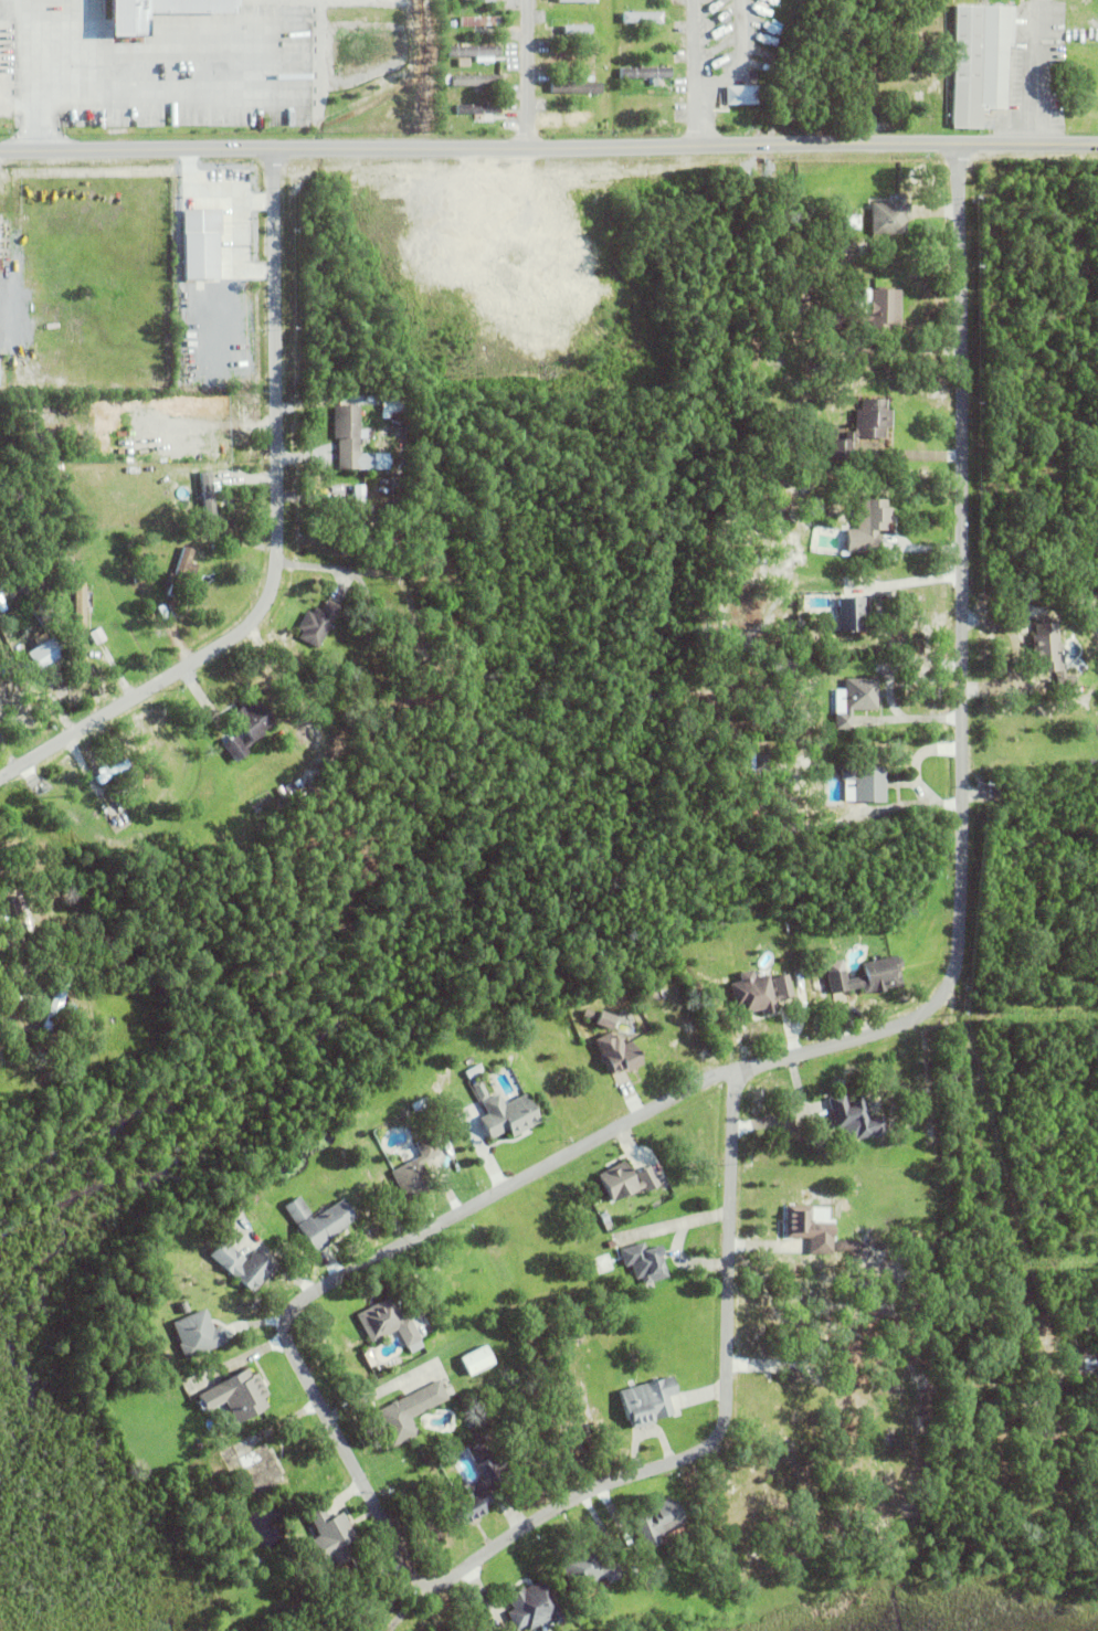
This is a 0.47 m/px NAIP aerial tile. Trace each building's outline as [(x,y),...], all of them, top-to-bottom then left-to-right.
[(119,33),(157,33),(157,12),(242,12),(242,0),(119,0),(119,33)] [(988,113),(981,112),(981,126),(951,125),(953,3),(1012,4),(1012,44),(1007,44),(1005,106),(988,106),(988,113)] [(460,15),(504,14),(504,24),(460,24),(460,15)] [(548,21),(599,21),(599,32),(548,32),(548,21)] [(448,44),(499,43),(499,54),(448,54),(448,44)] [(551,52),(596,51),(598,61),(551,61),(551,52)] [(650,78),(670,77),(670,67),(617,68),(618,78),(650,78)] [(502,73),(502,84),(451,84),(451,74),(472,74),(472,68),(478,68),(478,73),(502,73)] [(593,74),(593,81),(576,81),(576,74),(580,74),(580,72),(589,72),(589,74),(593,74)] [(560,92),(597,91),(597,83),(560,83),(560,92)] [(719,105),(748,105),(748,85),(719,86),(719,105)] [(452,101),(452,114),(499,113),(498,100),(452,101)] [(909,201),(909,219),(905,219),(905,233),(870,232),(870,201),(887,201),(887,199),(894,199),(894,192),(904,192),(904,201),(909,201)] [(844,227),(844,213),(859,214),(858,227),(844,227)] [(825,255),(825,237),(836,237),(836,255),(825,255)] [(867,336),(868,314),(862,314),(863,287),(899,288),(898,337),(867,336)] [(890,409),(890,426),(885,426),(885,437),(856,437),(856,441),(852,441),(852,458),(831,458),(832,438),(845,438),(845,431),(854,431),(854,409),(861,409),(861,398),(886,399),(886,409),(890,409)] [(391,399),(405,399),(405,413),(391,413),(391,399)] [(359,452),(338,452),(338,438),(334,438),(334,404),(359,404),(359,430),(367,430),(367,437),(359,437),(359,452)] [(357,468),(357,453),(374,453),(374,469),(357,468)] [(179,488),(180,469),(188,470),(187,489),(179,488)] [(216,518),(214,471),(202,471),(203,519),(216,518)] [(188,513),(191,481),(210,483),(207,516),(188,513)] [(340,525),(355,525),(353,485),(363,484),(365,536),(340,537),(340,525)] [(887,521),(887,529),(877,529),(877,533),(879,533),(879,552),(846,552),(846,529),(856,529),(856,498),(887,498),(887,508),(891,508),(891,522),(887,521)] [(215,537),(215,542),(198,541),(197,542),(192,542),(193,540),(191,540),(192,534),(202,536),(202,533),(212,534),(212,537),(215,537)] [(167,594),(183,546),(193,549),(178,597),(167,594)] [(753,563),(753,554),(769,554),(769,563),(753,563)] [(133,576),(144,574),(145,582),(134,583),(133,576)] [(76,582),(78,615),(88,614),(86,582),(76,582)] [(837,597),(864,596),(865,631),(837,632),(837,597)] [(307,611),(312,613),(315,607),(320,611),(327,599),(340,606),(317,648),(298,637),(302,631),(297,628),(307,611)] [(182,605),(184,600),(202,604),(200,610),(182,605)] [(157,608),(169,605),(172,617),(161,622),(157,608)] [(747,613),(759,606),(761,611),(749,618),(747,613)] [(1075,691),(1056,692),(1055,676),(1057,676),(1057,670),(1037,672),(1037,661),(1032,661),(1031,635),(1034,634),(1034,623),(1056,622),(1058,643),(1062,643),(1064,675),(1074,675),(1075,691)] [(99,627),(89,633),(96,645),(106,640),(99,627)] [(40,666),(21,655),(28,644),(24,643),(28,638),(30,639),(36,628),(55,640),(40,666)] [(361,636),(365,629),(371,634),(368,639),(361,636)] [(742,643),(758,643),(758,652),(742,652),(742,643)] [(398,672),(404,658),(419,664),(412,679),(398,672)] [(834,713),(844,712),(844,678),(876,678),(876,710),(851,710),(851,730),(834,730),(834,713)] [(391,697),(391,698),(384,696),(386,695),(380,692),(381,687),(398,693),(397,699),(391,697)] [(363,699),(367,691),(373,696),(369,702),(363,699)] [(262,732),(264,734),(245,748),(247,752),(234,762),(221,744),(234,734),(242,744),(249,739),(231,714),(242,706),(245,709),(256,700),(274,722),(262,732)] [(288,748),(294,744),(299,752),(294,755),(288,748)] [(298,760),(294,763),(291,758),(294,756),(306,749),(309,754),(306,755),(306,756),(299,761),(298,760)] [(753,771),(753,753),(769,753),(769,771),(753,771)] [(853,802),(853,781),(841,780),(841,765),(885,766),(884,802),(853,802)] [(279,787),(277,797),(287,799),(290,790),(279,787)] [(20,829),(0,840),(0,832),(17,823),(20,829)] [(14,897),(23,893),(35,936),(27,939),(14,897)] [(899,957),(902,967),(898,968),(902,985),(885,989),(886,992),(876,994),(875,992),(865,994),(863,987),(832,994),(827,974),(845,970),(847,981),(866,976),(863,963),(896,955),(896,959),(899,957)] [(771,977),(788,974),(793,997),(774,1002),(777,1012),(762,1015),(761,1009),(737,1016),(729,984),(740,982),(738,974),(751,971),(753,977),(768,974),(773,996),(775,996),(771,977)] [(41,1028),(57,981),(67,984),(51,1031),(41,1028)] [(600,1010),(615,1017),(610,1030),(593,1025),(595,1021),(582,1016),(584,1008),(598,1014),(600,1010)] [(614,1036),(616,1040),(620,1039),(623,1045),(630,1041),(642,1065),(626,1072),(624,1068),(611,1074),(593,1040),(610,1031),(613,1037),(614,1036)] [(473,1083),(482,1100),(490,1096),(482,1079),(473,1083)] [(863,1099),(869,1120),(883,1115),(888,1135),(875,1138),(874,1135),(847,1143),(843,1127),(836,1130),(827,1098),(845,1092),(848,1102),(863,1099)] [(508,1130),(490,1140),(479,1120),(487,1114),(481,1103),(498,1093),(504,1105),(525,1094),(540,1122),(511,1137),(508,1130)] [(411,1105),(425,1097),(430,1104),(414,1112),(411,1105)] [(391,1173),(421,1156),(415,1146),(431,1138),(440,1154),(422,1164),(435,1187),(407,1203),(391,1173)] [(641,1183),(635,1174),(650,1166),(661,1185),(646,1194),(644,1188),(627,1198),(626,1195),(613,1203),(598,1176),(623,1162),(636,1185),(641,1183)] [(600,1215),(596,1209),(595,1210),(591,1203),(593,1201),(591,1198),(595,1196),(604,1212),(600,1215)] [(284,1207),(299,1197),(312,1215),(296,1225),(284,1207)] [(315,1254),(296,1226),(309,1217),(312,1220),(342,1199),(356,1219),(347,1226),(348,1228),(327,1242),(329,1246),(315,1254)] [(664,1203),(665,1208),(659,1209),(659,1211),(652,1214),(651,1211),(645,1214),(644,1208),(646,1207),(646,1204),(657,1201),(657,1204),(664,1203)] [(603,1215),(620,1206),(622,1211),(605,1219),(603,1215)] [(810,1254),(810,1239),(785,1238),(786,1206),(802,1207),(802,1211),(833,1211),(833,1256),(810,1254)] [(357,1212),(361,1210),(370,1226),(366,1229),(357,1212)] [(255,1252),(274,1269),(253,1293),(209,1257),(222,1240),(245,1260),(240,1267),(242,1269),(255,1252)] [(835,1251),(835,1241),(853,1241),(853,1251),(835,1251)] [(658,1246),(662,1257),(659,1257),(663,1267),(665,1267),(668,1278),(644,1285),(642,1279),(635,1280),(631,1265),(625,1268),(620,1250),(644,1242),(646,1250),(658,1246)] [(272,1291),(270,1294),(265,1291),(275,1278),(279,1281),(279,1282),(282,1284),(274,1293),(272,1291)] [(408,1316),(421,1341),(407,1348),(397,1331),(371,1344),(356,1315),(391,1296),(399,1312),(400,1312),(402,1315),(401,1316),(402,1318),(408,1316)] [(207,1312),(209,1317),(213,1330),(221,1327),(228,1343),(186,1362),(178,1345),(181,1344),(172,1324),(204,1310),(207,1312)] [(426,1336),(424,1332),(423,1333),(422,1330),(422,1328),(421,1326),(426,1324),(431,1334),(426,1336)] [(328,1346),(342,1333),(346,1337),(332,1349),(328,1346)] [(359,1348),(362,1355),(361,1356),(362,1358),(357,1360),(355,1357),(352,1358),(347,1348),(349,1347),(346,1343),(351,1339),(357,1349),(359,1348)] [(470,1374),(498,1364),(490,1344),(463,1354),(470,1374)] [(238,1421),(274,1407),(261,1375),(255,1377),(252,1369),(197,1391),(205,1411),(230,1401),(238,1421)] [(627,1412),(625,1413),(620,1392),(671,1377),(676,1395),(666,1398),(672,1416),(653,1421),(654,1423),(633,1430),(627,1412)] [(391,1405),(390,1404),(395,1401),(395,1402),(440,1380),(448,1400),(411,1419),(419,1436),(392,1449),(374,1413),(391,1405)] [(476,1450),(492,1441),(494,1445),(479,1454),(476,1450)] [(462,1522),(453,1527),(440,1505),(484,1480),(473,1461),(487,1452),(508,1489),(490,1498),(493,1503),(483,1510),(486,1514),(465,1527),(462,1522)] [(676,1501),(685,1523),(680,1524),(682,1528),(658,1537),(662,1545),(645,1551),(633,1521),(650,1514),(650,1512),(655,1510),(654,1506),(669,1500),(671,1503),(676,1501)] [(341,1514),(356,1540),(345,1547),(350,1558),(335,1567),(330,1559),(321,1564),(310,1542),(318,1537),(307,1516),(323,1508),(328,1521),(341,1514)] [(549,1561),(547,1558),(545,1559),(540,1551),(542,1550),(540,1547),(545,1544),(552,1559),(549,1561)] [(614,1561),(622,1579),(608,1585),(604,1578),(571,1592),(559,1561),(593,1547),(602,1567),(614,1561)] [(315,1584),(326,1579),(329,1586),(318,1590),(315,1584)] [(550,1621),(530,1630),(528,1630),(526,1627),(518,1630),(515,1630),(506,1614),(513,1610),(506,1597),(522,1588),(525,1590),(542,1581),(564,1622),(553,1628),(550,1621)]
